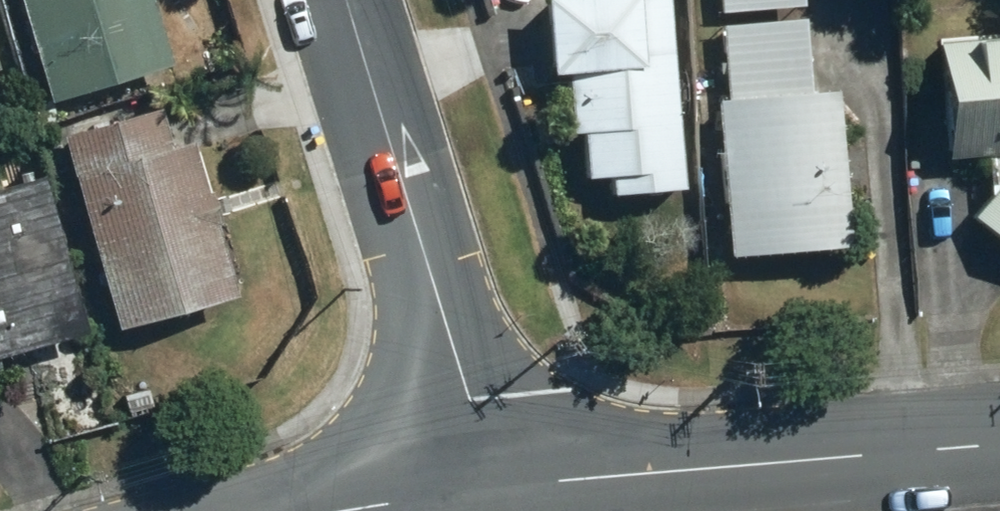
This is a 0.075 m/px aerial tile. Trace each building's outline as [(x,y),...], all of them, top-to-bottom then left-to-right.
[(61,90),(183,56),(167,0),(35,0),(61,90)] [(543,69),(568,67),(575,189),(673,184),(662,0),(539,0),(543,69)] [(720,10),(801,3),(800,0),(719,0),(720,10)] [(723,98),(709,99),(722,251),(837,241),(824,90),(806,91),(800,18),(717,26),(723,98)] [(932,37),(938,140),(999,136),(999,34),(932,37)] [(8,66),(0,38),(0,68),(8,66)] [(77,154),(0,177),(0,353),(126,315),(129,326),(247,290),(201,139),(187,143),(167,79),(64,110),(77,154)] [(999,242),(999,174),(967,215),(999,242)]
